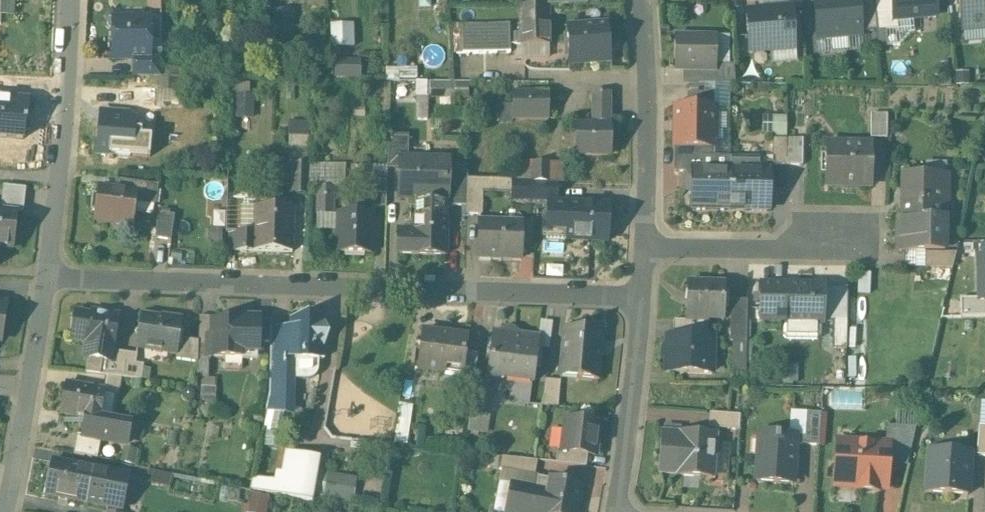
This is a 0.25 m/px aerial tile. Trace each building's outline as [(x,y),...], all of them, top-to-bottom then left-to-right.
[(817,41),(861,38),(861,34),(858,0),(814,0),(817,41)] [(877,32),(874,0),(858,0),(861,34),(877,32)] [(877,32),(898,30),(897,19),(894,20),(893,0),(874,0),(877,32)] [(894,20),(897,19),(936,16),(935,0),(893,0),(894,20)] [(961,32),(984,29),(984,7),(984,0),(958,0),(961,32)] [(548,6),(520,6),(520,34),(513,34),(513,43),(520,43),(520,45),(549,45),(549,6),(548,6)] [(790,10),(748,13),(751,52),(793,49),(790,10)] [(292,12),(275,12),(277,48),(293,48),(292,12)] [(134,20),(114,20),(114,60),(134,60),(150,59),(150,56),(149,20),(147,20),(141,14),(134,20)] [(332,47),(355,45),(354,21),(330,22),(332,47)] [(510,25),(450,27),(451,55),(511,53),(510,25)] [(607,26),(565,29),(568,64),(590,62),(590,65),(610,63),(607,26)] [(716,37),(676,36),(675,72),(699,72),(715,72),(715,65),(716,37)] [(719,36),(717,63),(727,63),(729,36),(719,36)] [(162,56),(150,56),(150,59),(134,60),(134,78),(162,78),(162,56)] [(734,65),(715,65),(715,72),(699,72),(699,84),(735,85),(734,65)] [(349,67),(336,66),(336,76),(349,76),(349,67)] [(400,98),(417,98),(417,118),(427,118),(427,75),(400,75),(400,98)] [(187,79),(169,78),(168,93),(187,93),(187,79)] [(429,80),(429,97),(454,97),(454,80),(429,80)] [(156,92),(132,90),(130,103),(155,105),(156,92)] [(254,117),(254,92),(237,92),(237,117),(254,117)] [(548,93),(513,93),(512,121),(548,121),(548,93)] [(593,94),(593,126),(577,126),(577,133),(566,133),(566,150),(576,150),(576,156),(611,156),(611,125),(610,126),(610,94),(593,94)] [(713,95),(690,95),(690,108),(713,109),(713,95)] [(0,99),(0,137),(23,139),(24,125),(27,125),(29,101),(0,99)] [(155,105),(130,103),(129,119),(111,118),(111,125),(99,124),(97,154),(116,156),(116,157),(130,158),(130,156),(150,158),(155,105)] [(716,106),(715,128),(725,129),(725,107),(716,106)] [(690,108),(675,108),(674,147),(714,148),(715,109),(713,109),(690,108)] [(887,115),(871,115),(870,139),(887,139),(887,115)] [(786,118),(776,118),(776,132),(786,132),(786,118)] [(419,165),(408,165),(409,139),(389,138),(388,169),(400,169),(400,199),(416,200),(415,233),(399,232),(398,256),(446,257),(447,207),(448,173),(449,166),(444,161),(423,160),(419,165)] [(787,139),(772,139),(772,165),(786,166),(787,139)] [(803,140),(787,139),(786,166),(802,166),(803,140)] [(872,145),(826,144),(825,186),(871,187),(872,145)] [(714,148),(674,147),(674,172),(692,172),(692,170),(702,170),(703,158),(714,158),(714,157),(714,148)] [(309,149),(289,148),(288,164),(294,164),(294,166),(309,166),(309,149)] [(731,157),(714,157),(714,158),(703,158),(702,170),(730,171),(731,171),(731,157)] [(760,158),(731,157),(731,171),(759,171),(760,158)] [(549,162),(534,162),(533,182),(549,182),(549,162)] [(564,163),(549,162),(549,182),(563,183),(564,163)] [(309,166),(294,166),(293,194),(308,195),(309,166)] [(702,170),(692,170),(692,172),(691,208),(730,209),(730,171),(702,170)] [(731,171),(730,171),(730,209),(769,210),(770,171),(759,171),(731,171)] [(388,173),(373,173),(372,207),(387,207),(388,173)] [(468,174),(448,173),(447,207),(467,207),(468,180),(468,174)] [(329,175),(318,175),(318,188),(329,189),(329,175)] [(941,176),(902,175),(902,177),(906,177),(905,200),(902,200),(901,220),(901,222),(941,222),(941,221),(941,176)] [(512,181),(468,180),(467,207),(467,215),(482,216),(483,194),(512,195),(512,181)] [(529,182),(512,181),(512,195),(512,200),(528,200),(529,184),(529,182)] [(559,185),(529,184),(528,200),(558,201),(559,185)] [(156,189),(133,186),(131,186),(129,188),(129,190),(137,192),(136,202),(154,204),(156,189)] [(329,189),(318,188),(317,215),(333,216),(333,189),(329,189)] [(129,190),(116,189),(115,191),(99,189),(98,197),(93,196),(91,212),(96,213),(95,222),(132,227),(136,202),(137,192),(129,190)] [(568,204),(548,203),(547,239),(567,240),(568,204)] [(610,207),(568,204),(567,240),(609,243),(610,207)] [(0,209),(0,248),(14,249),(17,214),(0,212),(0,209)] [(294,210),(255,209),(254,233),(255,233),(255,251),(292,253),(294,210)] [(174,216),(158,214),(155,239),(171,240),(174,216)] [(373,215),(339,214),(338,254),(372,255),(373,215)] [(941,222),(901,222),(901,220),(897,220),(897,244),(904,252),(916,252),(922,247),(944,247),(945,221),(941,221),(941,222)] [(523,224),(479,223),(478,258),(522,259),(523,224)] [(254,233),(235,233),(235,251),(255,251),(255,233),(254,233)] [(956,253),(925,253),(924,268),(953,269),(956,253)] [(725,285),(687,284),(686,321),(708,321),(708,319),(724,319),(725,285)] [(784,285),(760,285),(760,323),(783,323),(784,285)] [(824,286),(784,285),(783,323),(821,324),(823,324),(824,319),(824,289),(824,286)] [(848,289),(824,289),(824,319),(833,320),(847,320),(848,289)] [(747,301),(731,300),(730,342),(747,342),(747,301)] [(98,313),(97,317),(77,314),(73,341),(96,344),(113,346),(118,316),(98,313)] [(182,321),(163,318),(162,320),(142,317),(137,349),(176,355),(177,355),(179,339),(182,321)] [(213,318),(200,318),(199,342),(199,348),(208,348),(208,338),(212,338),(212,322),(214,322),(213,318)] [(260,319),(242,319),(241,323),(244,323),(243,354),(260,354),(261,343),(260,320),(260,319)] [(272,321),(260,320),(261,343),(271,343),(271,330),(272,321)] [(325,321),(293,320),(292,331),(271,330),(270,395),(266,411),(289,416),(293,398),(293,381),(309,381),(313,379),(316,377),(318,374),(319,370),(319,359),(324,359),(325,321)] [(686,321),(674,320),(674,338),(707,339),(708,321),(686,321)] [(847,320),(833,320),(833,349),(847,349),(847,320)] [(214,322),(212,322),(212,338),(208,338),(208,348),(207,358),(209,358),(243,359),(243,354),(244,323),(241,323),(214,322)] [(783,323),(783,336),(786,340),(817,340),(821,337),(821,324),(783,323)] [(603,333),(565,329),(561,377),(598,380),(603,333)] [(468,338),(423,332),(419,370),(463,375),(468,338)] [(539,339),(494,334),(488,377),(534,383),(539,339)] [(674,338),(668,338),(667,372),(712,373),(713,339),(707,339),(674,338)] [(199,342),(179,339),(177,355),(176,355),(175,360),(198,363),(199,348),(199,342)] [(93,358),(89,358),(87,374),(99,376),(101,361),(109,361),(110,352),(113,352),(113,346),(96,344),(93,358)] [(208,348),(199,348),(198,363),(198,379),(202,379),(208,379),(209,358),(207,358),(208,348)] [(113,352),(110,352),(109,361),(101,361),(99,376),(121,378),(124,354),(113,352)] [(138,354),(124,354),(121,378),(142,381),(144,366),(136,365),(138,354)] [(797,371),(782,370),(782,382),(797,383),(797,371)] [(208,379),(202,379),(201,402),(217,402),(218,379),(208,379)] [(489,382),(475,380),(471,412),(485,414),(489,382)] [(561,382),(546,381),(543,406),(559,408),(561,382)] [(106,392),(66,385),(61,414),(87,418),(101,420),(106,392)] [(832,388),(832,407),(865,406),(864,387),(832,388)] [(409,442),(412,403),(400,402),(396,441),(409,442)] [(821,414),(808,413),(805,438),(805,446),(819,447),(821,414)] [(741,416),(710,414),(709,429),(740,431),(741,416)] [(101,420),(87,418),(84,436),(85,437),(85,438),(102,440),(109,441),(110,436),(128,439),(131,423),(110,420),(110,422),(101,420)] [(600,424),(566,421),(562,451),(562,452),(588,455),(596,456),(600,424)] [(979,426),(976,457),(984,458),(984,426),(979,426)] [(915,430),(889,429),(888,446),(887,447),(890,447),(888,464),(907,465),(915,431),(915,430)] [(682,434),(663,433),(660,473),(679,475),(679,476),(681,476),(682,459),(680,459),(682,434)] [(715,435),(682,433),(682,434),(680,459),(682,459),(681,476),(679,476),(679,477),(713,479),(715,435)] [(102,440),(85,438),(85,437),(84,436),(78,435),(74,455),(97,459),(102,440)] [(776,441),(759,440),(756,482),(793,485),(796,446),(796,445),(796,437),(776,436),(776,441)] [(805,438),(796,437),(796,445),(805,446),(805,438)] [(887,447),(837,444),(835,481),(858,482),(858,489),(878,490),(879,472),(888,472),(888,464),(890,447),(887,447)] [(588,455),(562,452),(562,451),(558,450),(556,464),(587,467),(588,455)] [(968,454),(929,451),(926,494),(968,496),(969,477),(967,477),(968,454)] [(502,458),(491,456),(490,468),(501,473),(502,458)] [(538,462),(502,458),(501,473),(536,477),(538,462)] [(92,470),(52,462),(45,495),(86,503),(92,470)] [(317,471),(286,464),(281,487),(267,484),(265,491),(310,502),(317,471)] [(127,477),(92,470),(86,503),(107,507),(108,501),(115,497),(123,498),(127,477)] [(538,479),(535,490),(512,486),(507,511),(577,511),(582,487),(538,479)] [(245,511),(267,511),(270,495),(249,491),(245,511)]
